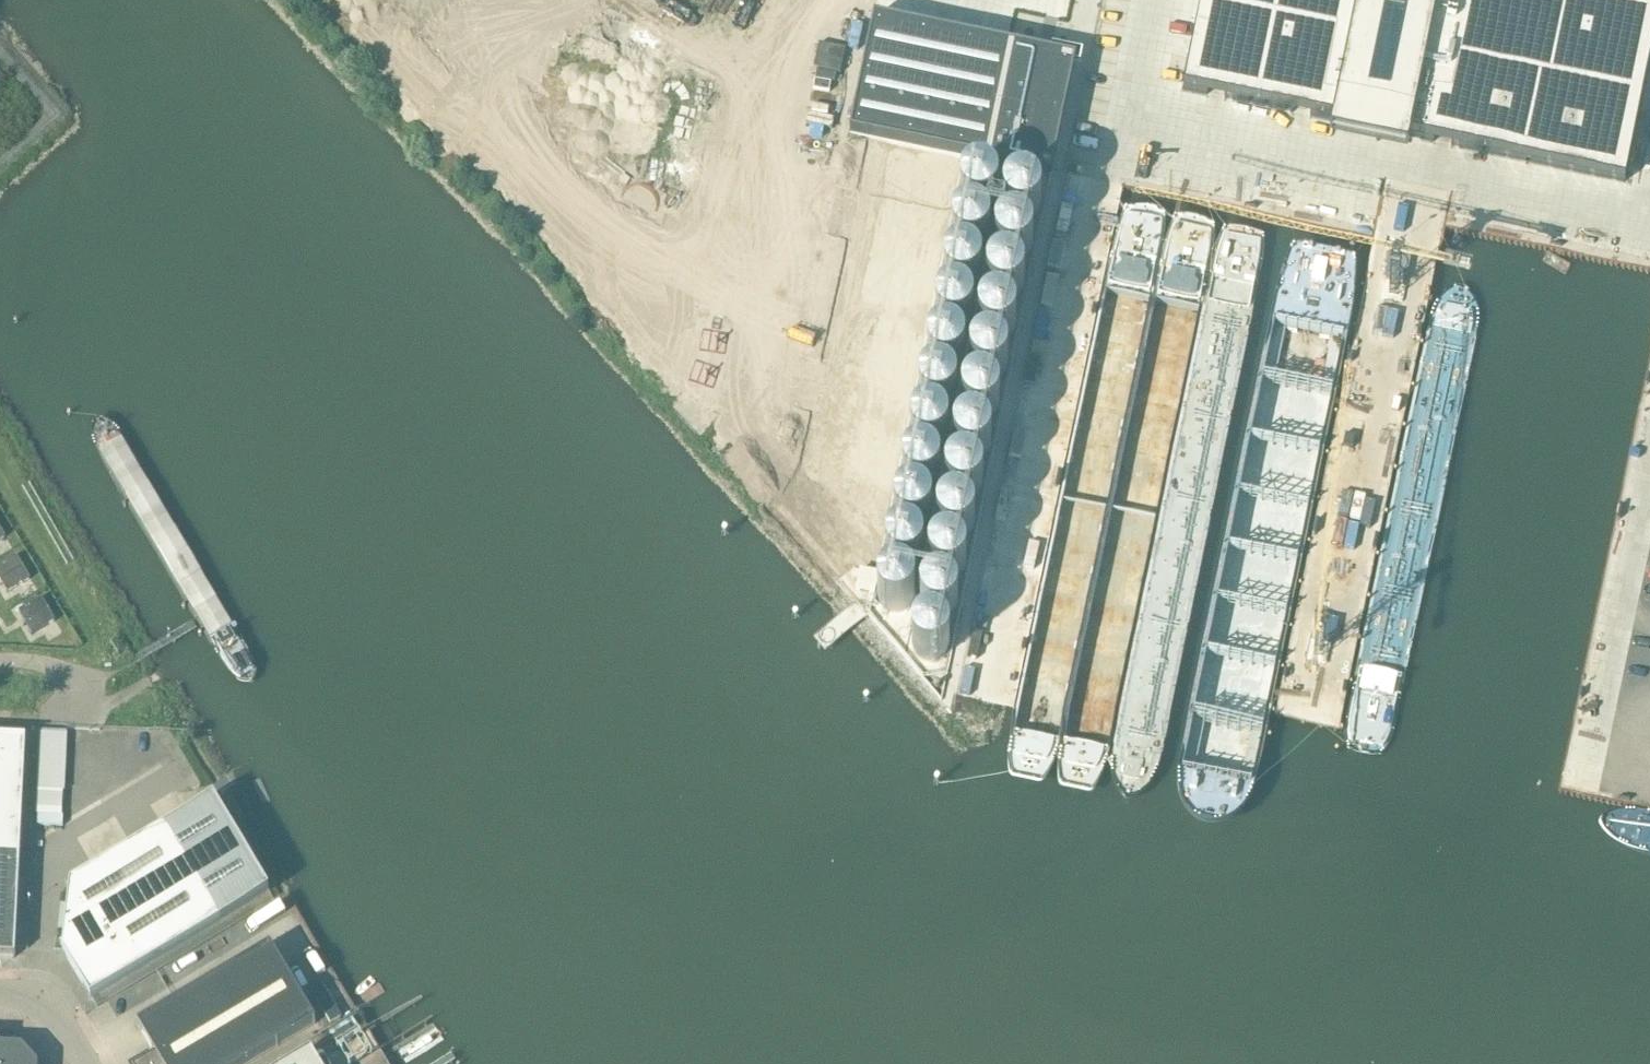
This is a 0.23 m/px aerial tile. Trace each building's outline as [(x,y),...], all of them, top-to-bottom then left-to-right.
[(1183,90),(1333,121),(1335,122),(1337,115),(1411,131),(1410,131),(1409,137),(1411,137),(1624,182),(1649,57),(1649,8),(1612,0),(1202,0),(1183,90)] [(874,17),(850,133),(1051,175),(1076,60),(874,17)] [(16,555),(0,565),(0,581),(7,592),(30,578),(16,555)] [(42,598),(19,612),(33,635),(56,621),(54,620),(42,598)] [(0,740),(0,955),(14,955),(14,957),(15,958),(26,739),(24,739),(24,741),(0,740)] [(71,883),(63,951),(91,998),(270,891),(214,797),(71,883)] [(141,1063),(248,1063),(316,1023),(271,946),(137,1026),(155,1056),(141,1063)] [(22,1047),(0,1046),(0,1063),(37,1063),(22,1047)] [(289,1063),(318,1063),(311,1051),(289,1063)]
